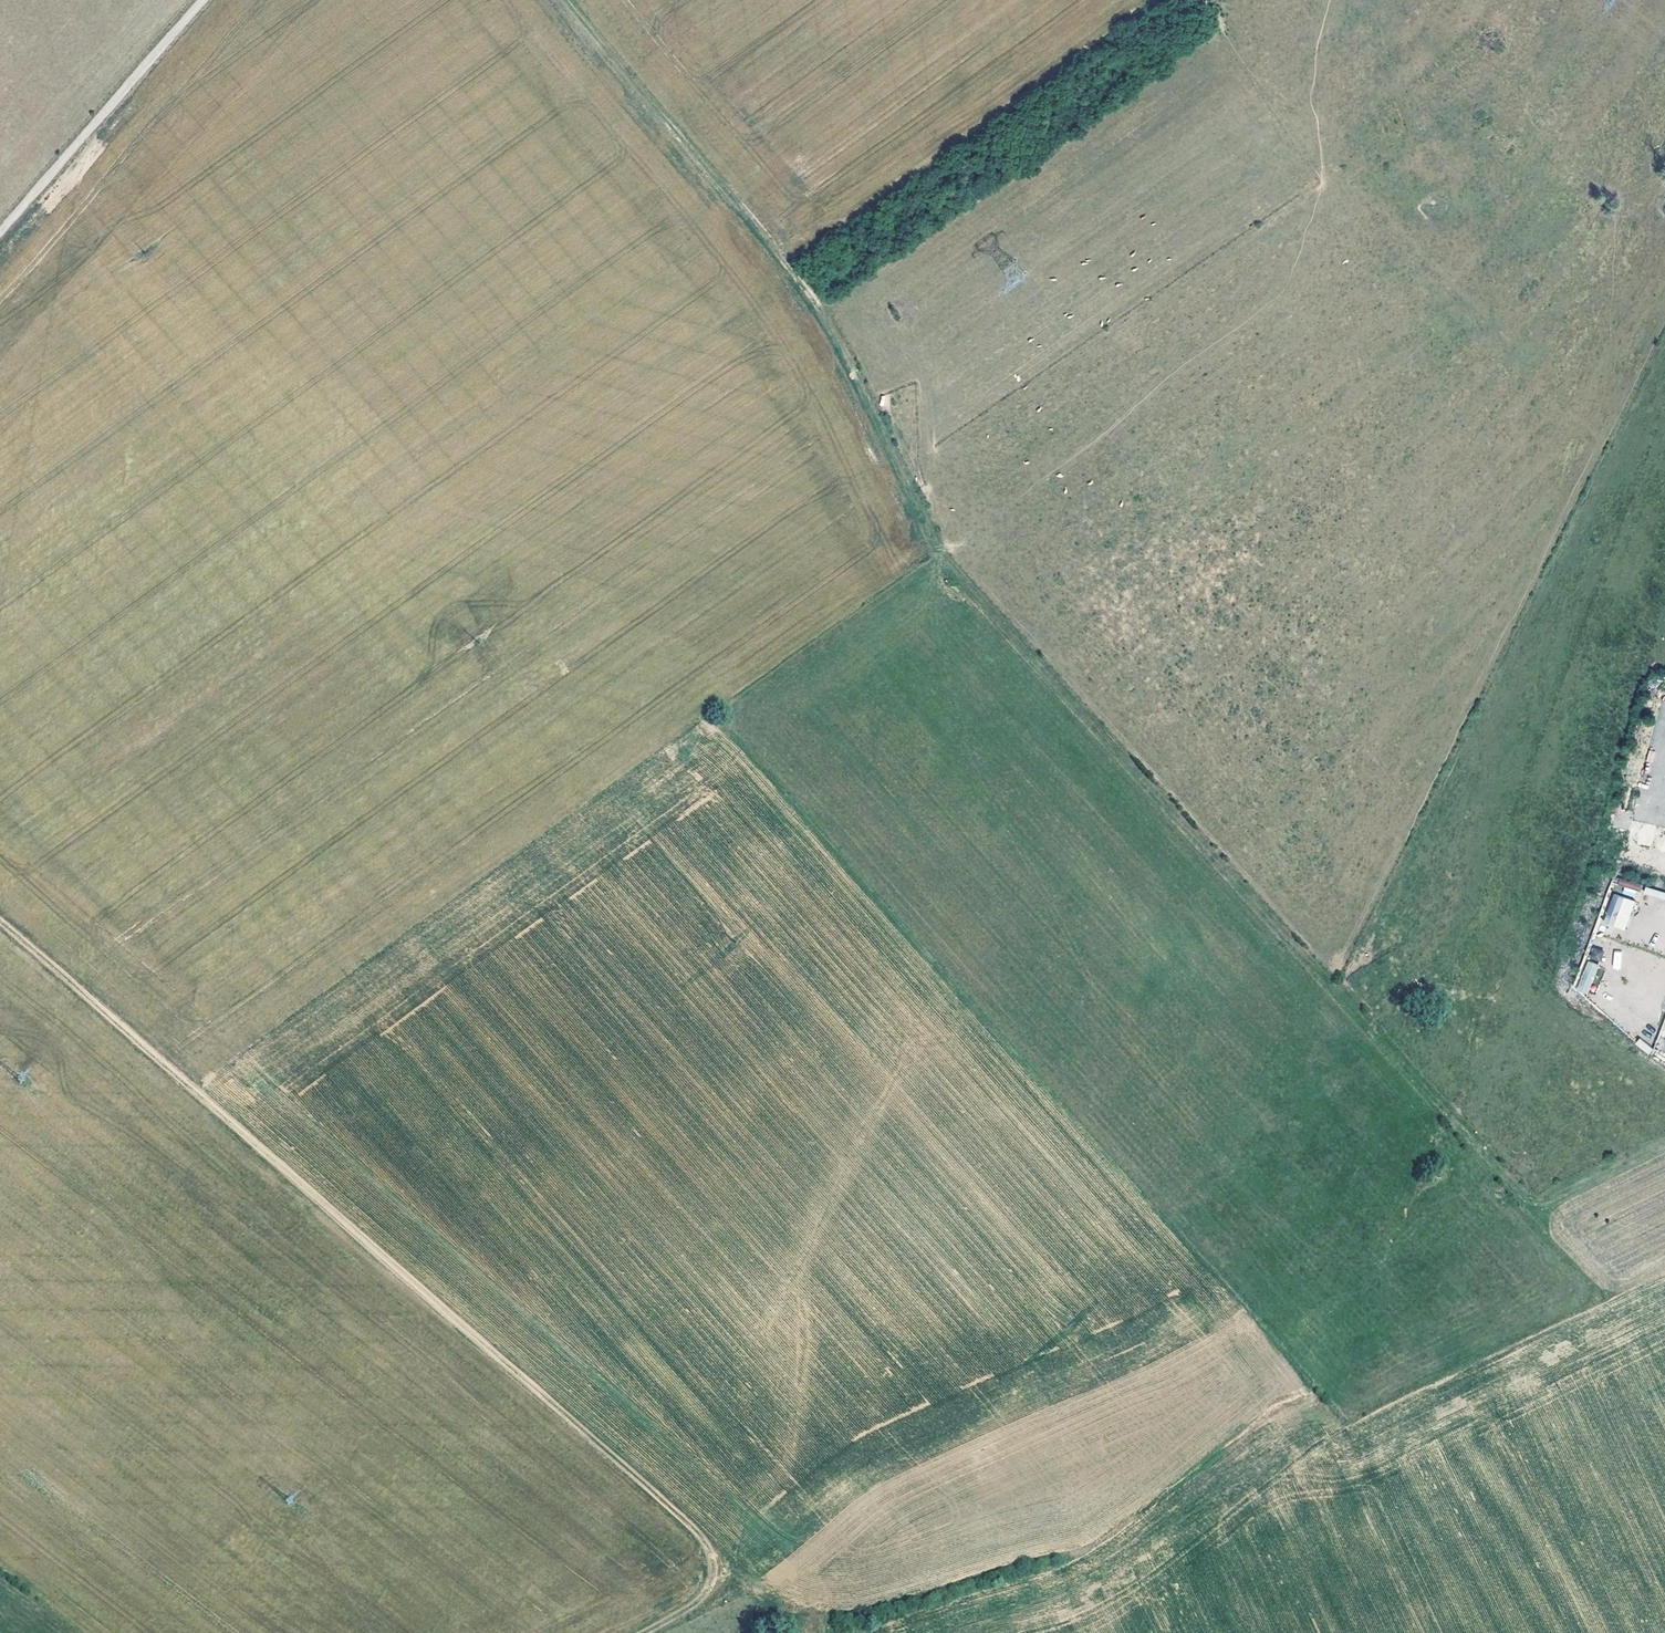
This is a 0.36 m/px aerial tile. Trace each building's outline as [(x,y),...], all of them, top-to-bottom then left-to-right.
[(880,395),(881,407),(890,406),(889,394),(880,395)] [(1644,895),(1664,898),(1664,891),(1645,888),(1644,895)] [(1626,930),(1634,900),(1611,894),(1604,925),(1626,930)] [(1589,958),(1599,962),(1604,951),(1593,947),(1589,958)] [(1621,969),(1622,951),(1614,951),(1613,969),(1621,969)] [(1587,961),(1575,990),(1587,995),(1599,965),(1587,961)] [(1639,1038),(1634,1044),(1648,1055),(1652,1049),(1639,1038)]
